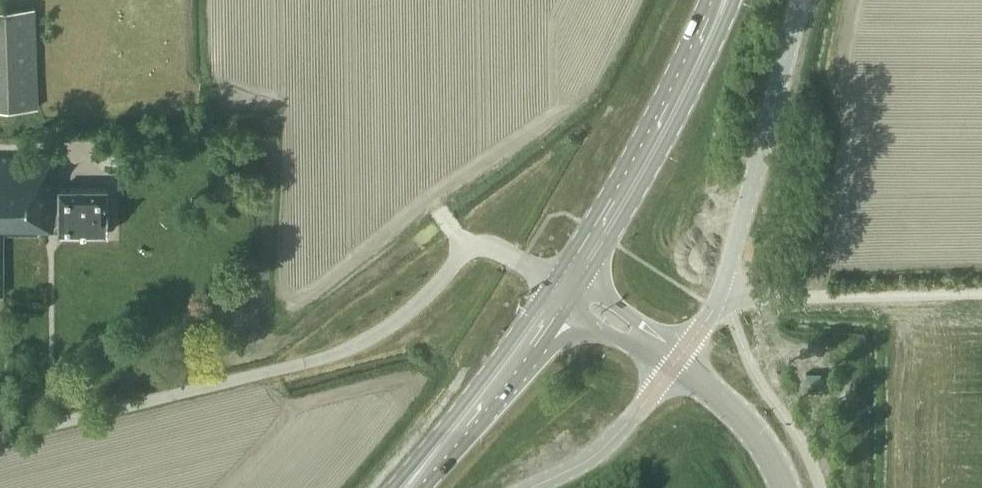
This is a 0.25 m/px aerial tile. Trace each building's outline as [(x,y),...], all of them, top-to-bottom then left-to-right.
[(39,106),(35,6),(0,7),(0,107),(39,106)] [(108,209),(107,209),(107,187),(59,187),(59,195),(53,195),(53,155),(0,155),(0,294),(3,294),(3,234),(39,234),(39,230),(53,230),(53,226),(59,226),(59,231),(108,231),(108,209)]
